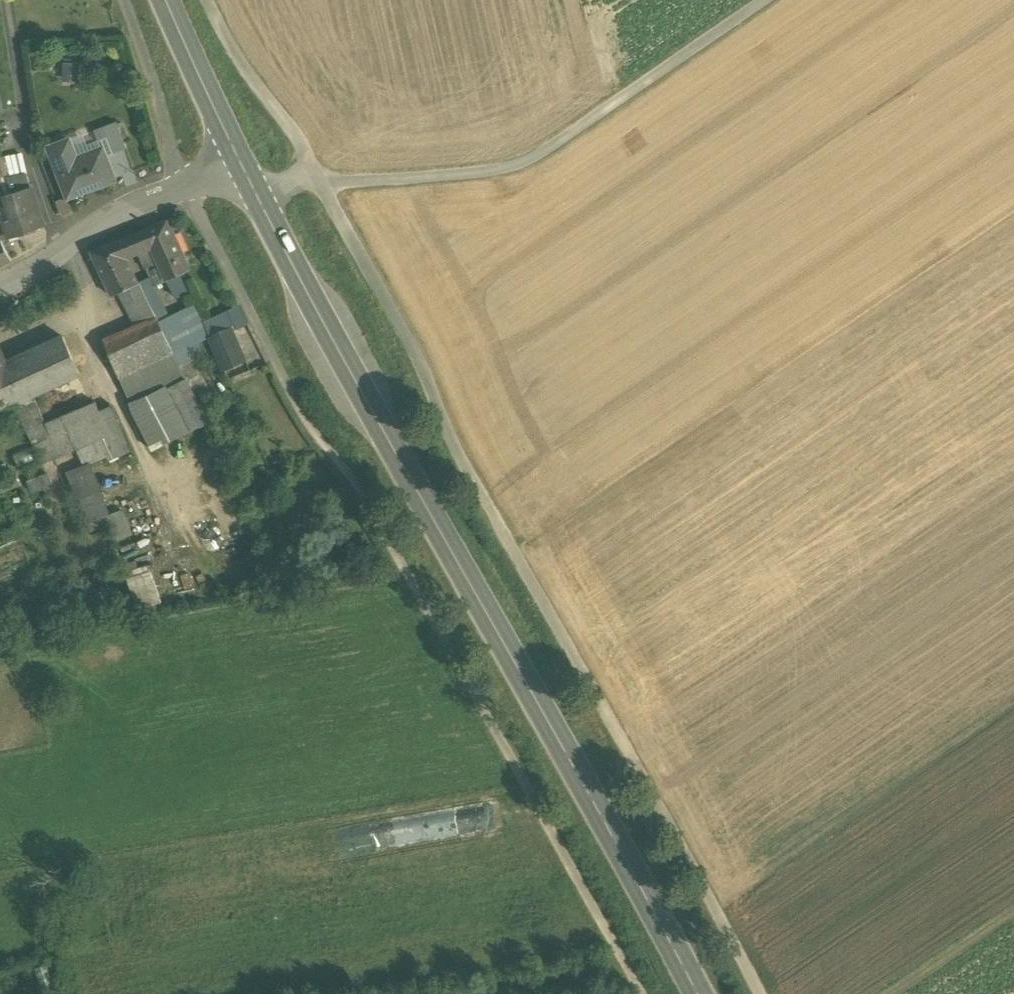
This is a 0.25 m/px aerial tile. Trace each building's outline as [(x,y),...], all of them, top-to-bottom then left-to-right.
[(76,78),(75,61),(63,62),(64,78),(76,78)] [(117,122),(94,131),(99,142),(106,139),(112,154),(127,148),(117,122)] [(101,149),(75,159),(68,141),(49,148),(68,197),(113,179),(101,149)] [(22,155),(10,157),(14,176),(27,173),(22,155)] [(0,158),(0,179),(14,176),(10,157),(0,158)] [(0,179),(0,191),(0,193),(3,193),(4,196),(31,187),(27,173),(14,176),(0,179)] [(31,187),(4,196),(11,218),(12,220),(39,212),(31,187)] [(11,218),(4,221),(4,223),(9,238),(44,227),(39,212),(12,220),(11,218)] [(167,279),(183,272),(189,270),(167,220),(129,237),(136,253),(138,253),(145,268),(147,268),(150,276),(155,286),(166,281),(166,282),(168,281),(167,279)] [(1,240),(1,241),(9,238),(4,223),(0,224),(0,240),(1,240)] [(129,237),(90,252),(111,297),(120,293),(137,285),(125,260),(124,259),(136,253),(129,237)] [(11,262),(1,241),(1,240),(0,240),(0,268),(11,262)] [(167,279),(168,281),(176,299),(191,292),(183,272),(167,279)] [(158,321),(169,316),(155,286),(150,276),(140,281),(141,283),(158,321)] [(137,285),(120,293),(137,330),(158,321),(141,283),(137,285)] [(169,316),(158,321),(173,354),(178,366),(194,358),(204,354),(198,341),(210,336),(211,336),(204,322),(196,303),(169,316)] [(225,312),(204,322),(211,336),(210,336),(210,338),(233,328),(225,312)] [(137,330),(105,345),(120,379),(173,354),(158,321),(137,330)] [(233,328),(210,338),(224,369),(246,359),(233,328)] [(6,362),(5,361),(0,363),(0,408),(15,402),(30,396),(80,374),(64,337),(6,362)] [(173,354),(120,379),(126,393),(180,369),(178,366),(173,354)] [(188,429),(166,389),(130,405),(150,447),(188,429)] [(35,399),(32,400),(30,396),(15,402),(34,445),(51,437),(45,422),(35,399)] [(99,410),(95,401),(45,422),(51,437),(34,445),(42,464),(62,455),(70,474),(89,465),(129,449),(110,405),(99,410)] [(110,514),(89,465),(70,474),(91,523),(110,514)] [(33,489),(51,481),(47,471),(29,480),(33,489)]
